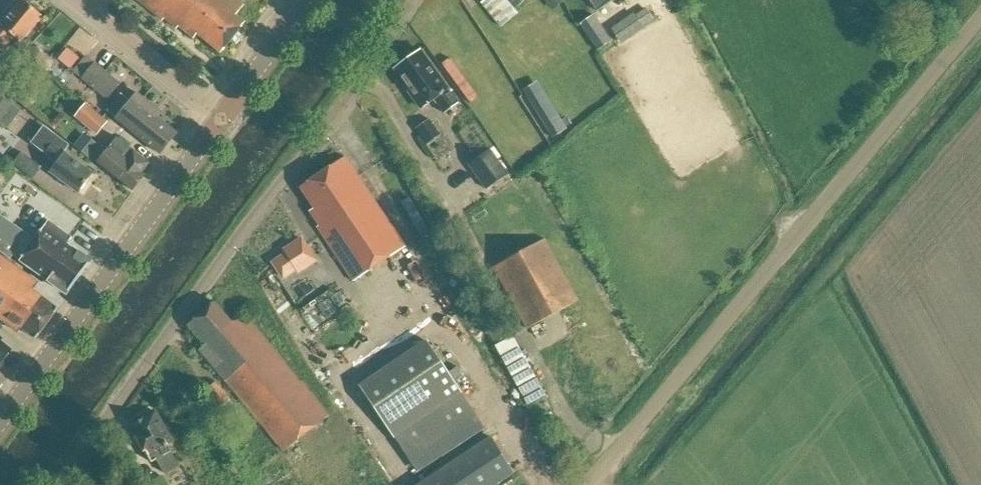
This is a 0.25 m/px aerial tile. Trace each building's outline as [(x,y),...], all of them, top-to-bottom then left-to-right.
[(221,54),(245,24),(236,17),(243,8),(234,0),(136,0),(163,22),(164,20),(177,30),(179,27),(194,40),(197,35),(221,54)] [(482,3),(502,28),(519,14),(515,10),(527,0),(486,0),(482,3)] [(617,0),(589,0),(598,13),(617,0)] [(23,1),(2,26),(0,25),(0,51),(1,52),(14,38),(20,43),(42,17),(23,1)] [(652,20),(646,11),(636,18),(642,27),(652,20)] [(598,51),(612,42),(594,16),(580,26),(598,51)] [(624,25),(613,32),(620,43),(632,35),(624,25)] [(52,69),(58,60),(44,51),(38,59),(52,69)] [(445,115),(458,105),(420,52),(395,70),(410,91),(409,92),(422,110),(434,101),(436,105),(437,105),(445,115)] [(83,81),(109,102),(123,85),(88,56),(73,74),(83,82),(83,81)] [(563,133),(534,85),(524,91),(553,139),(563,133)] [(15,105),(0,94),(0,124),(15,105)] [(108,113),(160,155),(165,150),(177,134),(154,115),(157,110),(137,94),(129,104),(125,100),(119,107),(115,104),(108,113)] [(75,118),(97,136),(109,123),(86,104),(75,118)] [(436,131),(429,120),(416,129),(424,140),(436,131)] [(79,194),(93,174),(64,153),(69,147),(44,128),(32,144),(57,163),(50,173),(79,194)] [(101,158),(106,144),(85,136),(79,149),(101,158)] [(98,163),(133,191),(145,176),(142,173),(149,164),(117,139),(98,163)] [(486,191),(508,176),(490,151),(468,166),(486,191)] [(41,169),(21,153),(12,164),(32,180),(41,169)] [(354,282),(405,248),(345,159),(301,189),(315,209),(310,212),(320,227),(318,228),(354,282)] [(66,295),(90,262),(68,246),(73,240),(48,223),(35,241),(0,216),(0,253),(10,260),(13,256),(66,295)] [(298,274),(317,262),(302,238),(282,251),(285,255),(271,263),(282,280),(296,271),(298,274)] [(545,240),(494,268),(527,330),(579,302),(545,240)] [(37,340),(58,311),(32,292),(38,284),(0,256),(0,320),(18,333),(22,329),(37,340)] [(284,451),(329,417),(249,321),(232,324),(214,304),(188,326),(206,346),(200,352),(284,451)] [(495,346),(508,338),(495,316),(482,323),(495,346)] [(516,335),(499,345),(528,399),(546,389),(516,335)] [(358,385),(345,394),(379,444),(392,435),(395,439),(462,393),(426,340),(358,385)] [(1,370),(5,365),(4,361),(12,351),(0,342),(0,370),(1,370)] [(230,400),(216,384),(206,392),(220,409),(230,400)] [(165,475),(179,466),(168,446),(172,443),(155,413),(148,417),(146,415),(129,425),(152,464),(157,461),(165,475)] [(420,484),(495,484),(513,473),(490,438),(420,484)]
